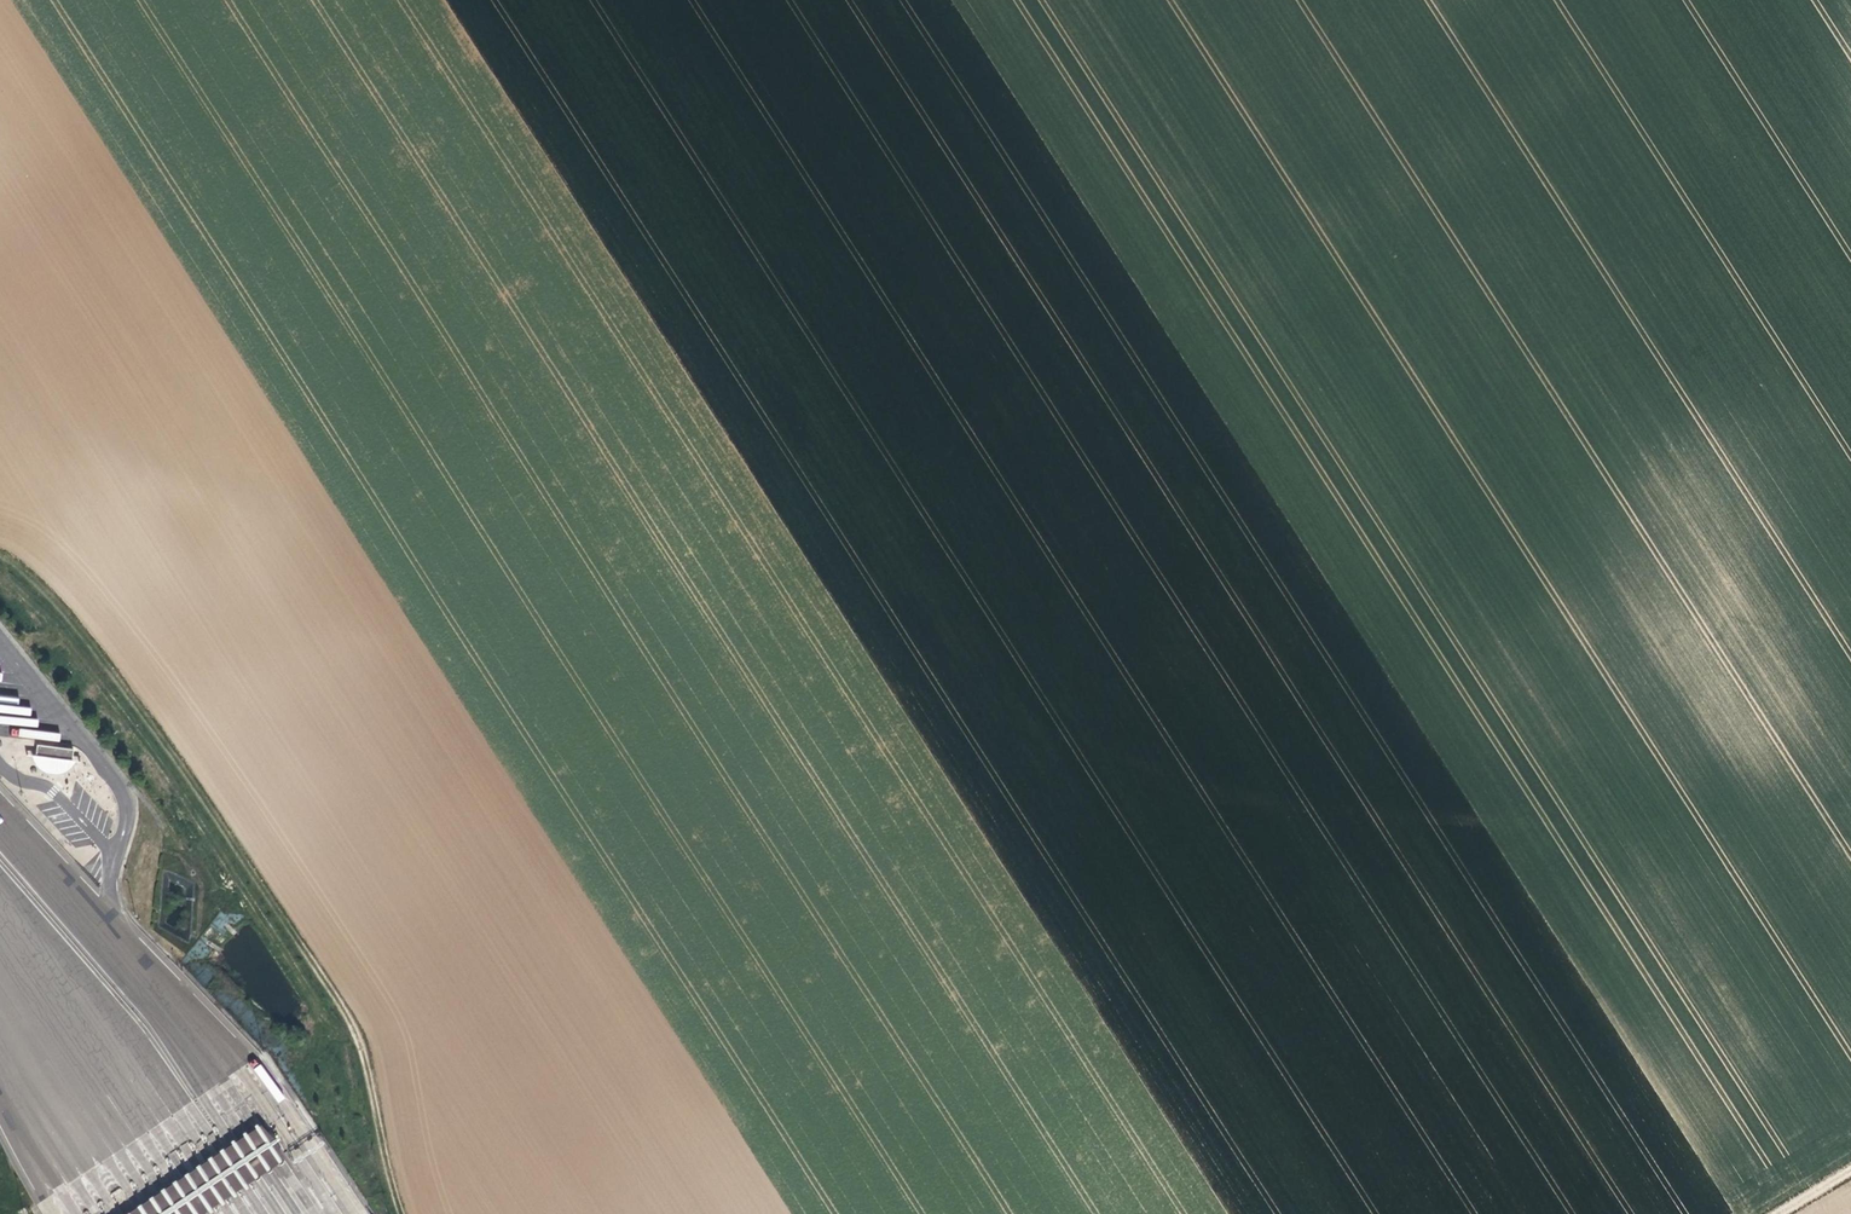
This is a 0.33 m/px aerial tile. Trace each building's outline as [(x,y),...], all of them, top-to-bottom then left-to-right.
[(72,752),(36,747),(35,758),(26,757),(26,760),(33,761),(34,765),(39,771),(48,775),(57,777),(65,774),(71,770),(73,765),(81,766),(81,764),(71,762),(72,752)] [(213,921),(219,928),(227,921),(222,914),(213,921)] [(130,1213),(207,1213),(262,1178),(281,1165),(257,1129),(237,1143),(148,1202),(130,1213)]
